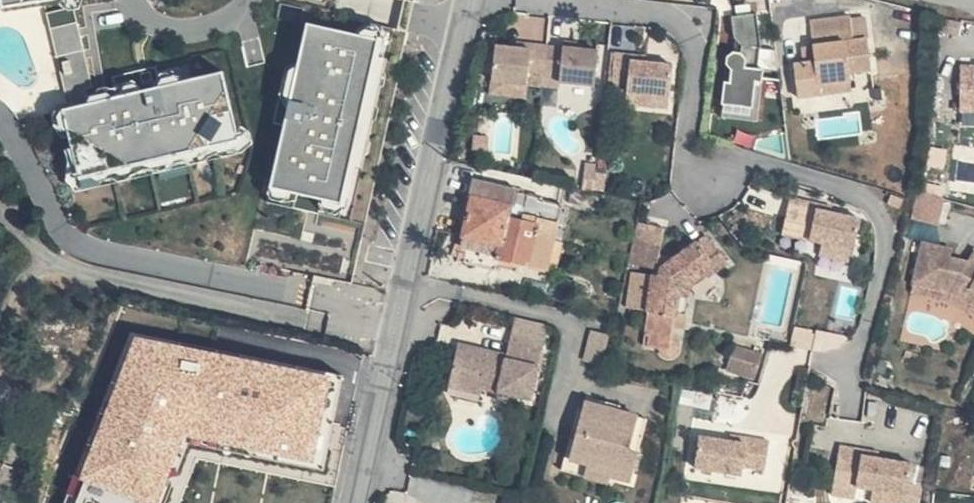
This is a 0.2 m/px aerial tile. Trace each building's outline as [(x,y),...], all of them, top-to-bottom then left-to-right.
[(54,6),(53,0),(0,0),(0,15),(54,6)] [(761,11),(736,12),(736,33),(741,44),(740,51),(733,50),(727,54),(725,62),(729,68),(727,81),(722,80),(718,101),(720,101),(755,107),(762,70),(756,68),(760,46),(762,46),(761,29),(761,11)] [(56,16),(29,23),(39,66),(67,59),(56,16)] [(858,45),(855,22),(815,25),(816,48),(817,64),(806,64),(793,66),(795,99),(819,97),(818,89),(849,87),(849,78),(871,75),(869,44),(858,45)] [(360,44),(289,29),(254,195),(325,210),(360,44)] [(565,45),(551,44),(550,51),(564,53),(565,45)] [(531,78),(535,49),(519,47),(518,53),(506,51),(483,49),(480,84),(514,88),(516,76),(531,78)] [(817,64),(816,48),(805,49),(806,64),(817,64)] [(550,51),(535,49),(531,78),(530,90),(545,91),(546,86),(580,90),(585,55),(564,53),(550,51)] [(612,58),(595,57),(592,85),(609,86),(608,95),(650,100),(654,69),(624,66),(612,64),(612,58)] [(67,59),(39,66),(41,72),(68,65),(67,59)] [(68,65),(41,72),(48,103),(55,102),(58,116),(46,119),(63,187),(223,147),(206,79),(72,112),(68,98),(76,96),(68,65)] [(962,68),(963,127),(973,127),(973,68),(962,68)] [(850,95),(849,87),(818,89),(819,97),(850,95)] [(755,107),(720,101),(718,114),(754,120),(755,107)] [(581,174),(571,172),(568,197),(579,199),(581,174)] [(497,272),(512,204),(443,189),(432,247),(421,247),(418,266),(433,269),(432,277),(461,282),(466,267),(497,272)] [(946,199),(919,192),(913,221),(940,229),(946,199)] [(807,212),(778,206),(775,228),(803,233),(800,248),(815,251),(845,256),(850,225),(818,219),(806,217),(807,212)] [(655,269),(656,266),(663,231),(634,225),(628,264),(655,269)] [(716,241),(711,234),(699,242),(703,249),(716,241)] [(676,258),(676,269),(703,272),(711,277),(733,265),(716,241),(703,249),(699,242),(676,258)] [(914,249),(907,291),(942,297),(957,303),(961,294),(973,300),(973,265),(970,275),(955,269),(937,266),(939,253),(914,249)] [(845,256),(815,251),(812,263),(843,268),(845,256)] [(960,256),(955,269),(970,275),(973,265),(973,262),(960,256)] [(646,320),(673,328),(679,299),(683,284),(703,272),(676,269),(656,266),(655,269),(646,320)] [(692,290),(698,285),(703,272),(683,284),(679,299),(690,302),(692,290)] [(703,272),(698,285),(711,277),(703,272)] [(961,294),(957,303),(954,310),(973,319),(973,300),(961,294)] [(684,332),(690,302),(679,299),(673,328),(684,332)] [(518,319),(513,343),(543,350),(549,326),(518,319)] [(672,340),(673,328),(646,320),(641,334),(648,336),(644,351),(659,355),(665,360),(671,362),(676,362),(679,359),(680,354),(680,348),(676,343),(672,340)] [(81,502),(162,502),(193,415),(335,447),(352,370),(147,330),(81,502)] [(510,358),(461,347),(455,376),(486,383),(485,391),(532,401),(543,350),(513,343),(510,358)] [(749,356),(719,347),(716,356),(746,365),(749,356)] [(746,365),(716,356),(713,369),(743,378),(746,365)] [(486,383),(455,376),(452,388),(483,395),(485,391),(486,383)] [(632,415),(579,403),(570,440),(566,459),(606,469),(605,473),(628,478),(635,449),(626,447),(632,415)] [(641,417),(632,415),(626,447),(635,449),(641,417)] [(566,459),(570,440),(563,438),(556,470),(603,481),(605,473),(606,469),(566,459)] [(732,445),(718,442),(717,448),(731,450),(732,445)] [(717,448),(684,443),(679,474),(726,481),(727,474),(748,477),(753,448),(732,445),(731,450),(717,448)] [(858,455),(836,451),(831,480),(853,484),(852,491),(898,499),(903,469),(871,463),(857,460),(858,455)] [(872,457),(858,455),(857,460),(871,463),(872,457)] [(909,502),(920,502),(925,480),(912,478),(907,502),(909,502)]
